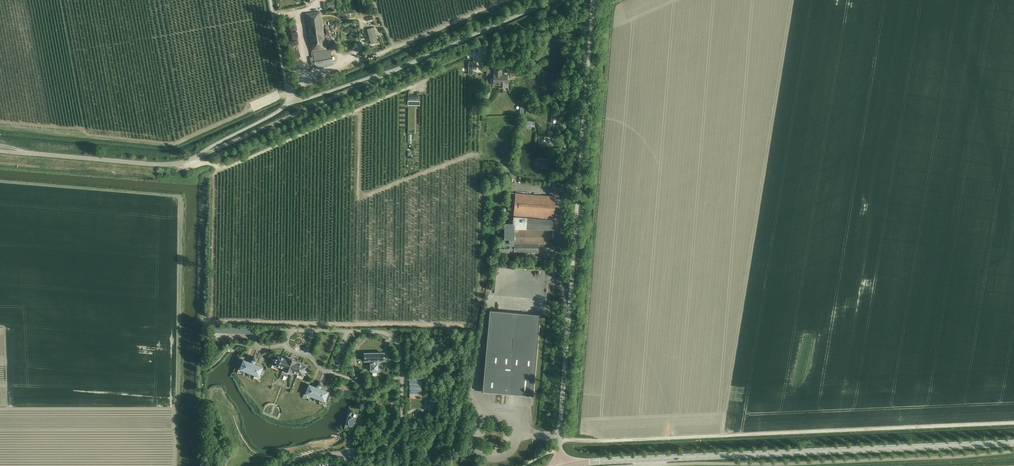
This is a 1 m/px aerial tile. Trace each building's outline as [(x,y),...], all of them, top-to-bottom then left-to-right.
[(305,14),(310,52),(325,50),(320,11),(305,14)] [(378,42),(374,27),(367,29),(371,44),(378,42)] [(316,68),(333,64),(330,49),(313,52),(314,57),(309,58),(311,63),(312,63),(313,63),(311,64),(311,66),(315,65),(316,68)] [(506,88),(506,85),(507,85),(507,75),(501,75),(501,70),(487,70),(486,85),(498,85),(498,87),(506,88)] [(514,230),(552,230),(555,196),(515,193),(513,224),(514,224),(514,230)] [(513,241),(513,244),(538,244),(551,244),(552,231),(513,230),(513,241)] [(501,245),(499,245),(499,252),(509,252),(509,250),(513,250),(513,244),(513,241),(509,241),(509,243),(506,242),(501,242),(501,243),(501,245)] [(513,250),(513,252),(538,252),(538,244),(513,244),(513,250)] [(532,396),(540,316),(490,311),(482,392),(532,396)] [(384,361),(384,353),(379,353),(378,353),(377,353),(375,353),(374,353),(373,353),(370,353),(369,353),(368,353),(364,353),(364,361),(366,361),(367,361),(368,361),(372,361),(372,364),(371,364),(371,366),(370,367),(371,369),(371,371),(372,371),(374,371),(376,371),(378,371),(378,369),(378,367),(378,365),(378,364),(377,364),(377,361),(380,361),(381,361),(382,361),(384,361)] [(287,357),(287,359),(277,355),(273,365),(302,376),(306,366),(296,363),(297,361),(287,357)] [(256,361),(257,358),(254,356),(253,360),(251,363),(243,360),(239,369),(259,377),(263,367),(255,364),(256,361)] [(421,377),(409,377),(409,394),(422,394),(421,377)] [(319,381),(318,384),(317,388),(309,384),(305,394),(325,402),(329,392),(320,389),(321,386),(323,382),(319,381)] [(357,414),(351,412),(345,428),(351,431),(357,414)]
